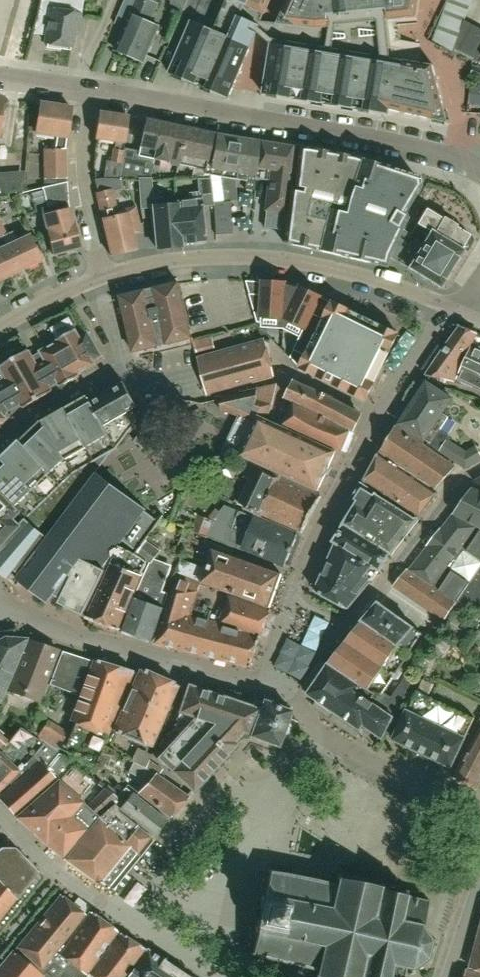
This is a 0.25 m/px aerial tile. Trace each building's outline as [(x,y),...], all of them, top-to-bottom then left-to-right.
[(48,44),(47,48),(60,50),(60,46),(71,48),(74,31),(78,31),(82,0),(42,0),(38,13),(49,15),(46,37),(45,44),(48,44)] [(159,27),(150,22),(158,4),(150,0),(137,0),(115,50),(144,62),(159,27)] [(168,48),(178,53),(169,73),(229,99),(230,97),(236,81),(251,47),(250,47),(257,32),(265,14),(271,0),(188,0),(168,48)] [(264,94),(389,115),(389,110),(448,123),(433,65),(421,63),(420,44),(401,43),(399,24),(418,23),(417,17),(420,0),(289,0),(278,23),(276,40),(272,39),(264,94)] [(474,65),(471,76),(479,79),(479,67),(474,65)] [(66,178),(66,149),(65,149),(67,137),(68,137),(72,108),(40,104),(36,132),(57,135),(55,149),(45,149),(45,184),(67,180),(67,177),(66,178)] [(116,176),(122,149),(123,143),(124,143),(128,117),(99,113),(95,139),(115,142),(111,162),(107,161),(104,175),(116,176)] [(172,166),(180,128),(146,121),(140,146),(141,146),(140,152),(122,149),(116,176),(150,177),(154,161),(169,164),(168,165),(172,166)] [(180,128),(172,166),(178,167),(178,165),(194,168),(192,178),(202,179),(206,160),(208,160),(213,135),(180,128)] [(254,180),(256,142),(216,135),(210,177),(246,181),(245,189),(253,190),(254,180)] [(256,142),(254,180),(266,181),(263,211),(265,211),(263,228),(285,231),(290,184),(286,184),(291,148),(256,142)] [(387,257),(396,237),(402,226),(406,219),(401,216),(419,186),(417,178),(352,157),(310,148),(299,148),(296,187),(305,189),(304,193),(292,191),(291,184),(290,184),(285,231),(283,246),(384,267),(387,257)] [(23,192),(24,172),(0,173),(0,198),(8,197),(8,194),(23,192)] [(152,179),(137,179),(140,209),(153,208),(156,249),(181,247),(181,244),(183,244),(178,202),(174,203),(174,205),(164,206),(163,197),(154,198),(152,179)] [(189,201),(178,202),(183,244),(204,242),(201,207),(213,206),(213,203),(211,179),(197,179),(199,192),(189,193),(189,201)] [(74,224),(73,224),(68,202),(68,201),(67,183),(54,185),(58,204),(41,208),(52,255),(80,248),(74,224)] [(102,219),(110,256),(136,250),(132,235),(142,233),(135,208),(117,212),(111,191),(111,189),(97,192),(96,193),(103,219),(102,219)] [(213,206),(216,235),(232,234),(230,202),(213,203),(213,206)] [(387,257),(439,289),(442,284),(461,253),(467,252),(473,242),(471,238),(455,228),(456,227),(443,219),(442,220),(425,209),(410,235),(403,230),(398,238),(396,237),(387,257)] [(6,236),(2,227),(0,228),(0,281),(18,272),(2,238),(6,236)] [(2,238),(18,272),(41,262),(29,236),(16,242),(11,233),(6,236),(2,238)] [(250,294),(258,322),(262,323),(262,317),(285,318),(293,287),(287,285),(287,283),(263,281),(263,282),(262,295),(250,294)] [(179,283),(120,296),(133,353),(192,339),(179,284),(179,283)] [(324,320),(313,315),(321,298),(322,297),(300,287),(299,289),(293,287),(285,318),(305,328),(300,337),(294,350),(295,350),(307,356),(324,320)] [(301,368),(366,399),(398,335),(333,303),(324,320),(307,356),(301,368)] [(455,379),(471,346),(477,334),(461,327),(448,344),(442,341),(422,370),(428,374),(427,375),(454,382),(455,379)] [(75,330),(57,340),(58,342),(79,374),(96,364),(94,360),(102,356),(88,331),(79,336),(75,330)] [(265,341),(198,359),(199,365),(207,394),(274,376),(271,366),(269,357),(265,341)] [(62,387),(80,376),(79,374),(58,342),(33,357),(37,363),(51,387),(59,382),(62,387)] [(471,346),(455,379),(479,390),(479,350),(471,346)] [(0,384),(0,389),(14,408),(22,404),(24,408),(53,391),(51,387),(37,363),(33,357),(29,350),(0,367),(8,380),(0,384)] [(122,540),(143,510),(145,512),(147,510),(97,472),(96,474),(90,464),(109,454),(111,455),(113,452),(116,450),(139,421),(133,411),(138,407),(124,382),(91,402),(87,396),(44,421),(43,420),(0,461),(0,560),(7,565),(13,570),(7,578),(8,579),(14,571),(19,575),(16,580),(48,604),(54,596),(60,600),(59,604),(84,616),(105,570),(101,568),(122,540)] [(334,399),(296,382),(287,398),(295,402),(284,425),(306,435),(343,451),(351,432),(350,432),(352,429),(360,413),(334,399)] [(336,452),(267,420),(273,405),(276,385),(221,399),(221,411),(233,414),(254,425),(240,455),(318,491),(336,452)] [(442,413),(450,400),(436,390),(427,385),(401,426),(430,444),(429,446),(441,454),(442,454),(466,469),(479,461),(479,454),(477,448),(467,453),(449,442),(451,439),(449,437),(440,432),(445,424),(449,417),(442,413)] [(8,419),(5,416),(10,411),(12,410),(14,408),(0,389),(0,427),(8,419)] [(145,449),(165,421),(167,419),(168,396),(154,396),(152,418),(135,441),(145,449)] [(436,489),(454,468),(396,427),(380,452),(399,464),(436,489)] [(418,519),(430,503),(438,493),(418,480),(399,467),(380,455),(380,454),(379,454),(364,482),(418,519)] [(302,532),(321,496),(264,470),(257,483),(249,479),(238,503),(246,507),(245,509),(262,516),(264,514),(302,532)] [(170,500),(173,489),(146,482),(143,493),(170,500)] [(476,484),(475,484),(475,483),(456,511),(479,524),(479,486),(476,484)] [(393,505),(390,503),(374,493),(361,485),(351,501),(356,505),(344,525),(359,534),(391,556),(417,521),(393,505)] [(209,533),(228,540),(262,553),(261,555),(286,565),(299,534),(225,505),(214,520),(209,533)] [(135,549),(157,520),(145,512),(143,510),(122,540),(135,549)] [(208,536),(209,533),(214,520),(198,514),(193,530),(208,536)] [(479,528),(454,515),(410,571),(409,571),(432,587),(457,604),(479,569),(479,529),(479,528)] [(380,570),(390,557),(343,527),(335,542),(380,570)] [(124,631),(154,641),(170,594),(164,592),(172,568),(154,561),(161,551),(148,541),(137,556),(150,564),(138,591),(124,631)] [(347,610),(379,571),(336,545),(315,591),(347,610)] [(88,618),(119,630),(128,609),(145,566),(147,563),(119,548),(108,576),(88,618)] [(175,574),(178,575),(199,582),(201,583),(270,609),(270,608),(274,609),(278,596),(275,595),(277,588),(280,589),(284,580),(281,579),(282,575),(244,561),(243,563),(216,553),(211,567),(205,565),(204,568),(181,559),(175,574)] [(457,604),(455,606),(479,612),(479,569),(457,604)] [(409,571),(410,571),(408,570),(393,587),(445,621),(455,606),(457,604),(432,587),(409,571)] [(201,583),(199,582),(178,575),(177,580),(178,580),(157,642),(252,665),(261,636),(271,611),(230,596),(222,617),(213,615),(211,621),(191,615),(201,583)] [(378,604),(362,622),(409,653),(422,634),(401,620),(378,604)] [(362,621),(349,637),(399,672),(411,654),(409,653),(362,622),(362,621)] [(399,672),(349,637),(338,651),(328,665),(361,687),(373,694),(381,699),(385,692),(399,672)] [(25,641),(23,640),(4,639),(0,641),(0,701),(25,641)] [(39,704),(58,651),(27,641),(8,692),(39,704)] [(50,686),(71,694),(84,659),(62,653),(50,686)] [(92,765),(105,738),(134,673),(95,662),(72,723),(77,725),(63,752),(92,765)] [(373,694),(361,687),(328,665),(318,678),(307,694),(313,698),(316,701),(334,713),(336,714),(360,731),(361,731),(363,727),(383,740),(394,717),(414,677),(407,673),(392,697),(385,692),(381,699),(373,694)] [(161,720),(177,685),(139,669),(113,731),(150,747),(161,720)] [(260,709),(187,685),(178,713),(193,718),(156,758),(170,771),(170,772),(193,793),(238,745),(235,742),(240,737),(243,734),(250,736),(250,737),(278,748),(291,711),(277,706),(263,701),(260,709)] [(474,718),(431,698),(418,691),(408,711),(394,740),(452,767),(467,733),(474,718)] [(43,744),(57,753),(67,733),(48,720),(47,721),(37,714),(30,734),(36,738),(36,739),(43,744)] [(2,750),(0,753),(0,789),(24,765),(30,759),(35,754),(42,745),(42,744),(20,729),(11,740),(2,750)] [(11,740),(0,731),(0,748),(2,750),(11,740)] [(453,780),(475,790),(479,779),(479,731),(453,780)] [(0,796),(0,800),(16,818),(65,860),(94,882),(102,881),(117,862),(129,848),(136,854),(145,843),(147,841),(149,838),(112,807),(114,805),(111,803),(116,797),(104,788),(86,808),(81,803),(98,784),(68,764),(69,761),(57,753),(43,744),(42,745),(35,754),(30,759),(24,765),(29,771),(0,796)] [(146,769),(143,768),(132,763),(128,772),(148,784),(138,793),(171,818),(188,798),(146,769)] [(114,805),(112,807),(152,839),(167,822),(125,788),(116,797),(111,803),(114,805)] [(16,898),(36,872),(14,849),(1,850),(0,851),(0,882),(16,898)] [(379,884),(377,890),(340,882),(338,876),(335,877),(337,883),(337,884),(337,887),(308,881),(305,881),(300,880),(272,874),(269,871),(267,873),(270,875),(265,897),(263,896),(263,897),(262,896),(261,901),(262,902),(259,915),(256,928),(255,927),(254,932),(256,932),(256,933),(258,933),(253,953),(249,955),(251,958),(254,955),(297,965),(318,970),(318,973),(313,976),(318,976),(320,976),(325,976),(404,976),(406,968),(408,968),(409,974),(412,974),(411,968),(424,960),(429,963),(431,961),(426,957),(429,942),(434,942),(434,939),(428,939),(420,928),(426,903),(429,902),(427,899),(424,901),(405,896),(406,891),(403,890),(402,896),(381,891),(382,885),(379,884)] [(0,882),(0,918),(16,898),(0,882)] [(42,969),(85,915),(60,896),(17,948),(42,969)] [(103,922),(90,912),(52,964),(42,976),(41,976),(63,976),(103,922)] [(63,976),(82,976),(115,931),(103,922),(63,976)] [(469,968),(479,971),(479,926),(469,968)] [(89,975),(92,976),(123,976),(144,949),(120,934),(89,975)] [(147,950),(127,976),(187,976),(147,950)] [(42,976),(14,952),(0,969),(0,976),(41,976),(42,976)]
